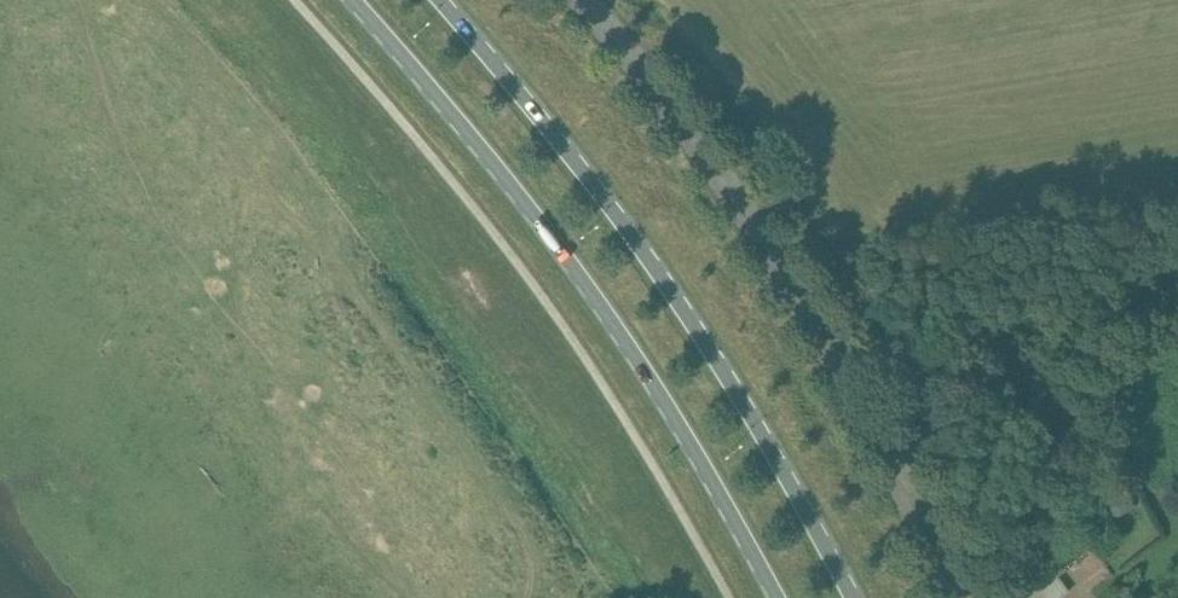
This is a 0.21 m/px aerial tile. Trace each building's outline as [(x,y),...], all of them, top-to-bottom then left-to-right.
[(1106,498),(1118,517),(1135,506),(1124,486),(1106,498)] [(1037,586),(1046,597),(1060,597),(1070,591),(1056,572),(1037,586)]
